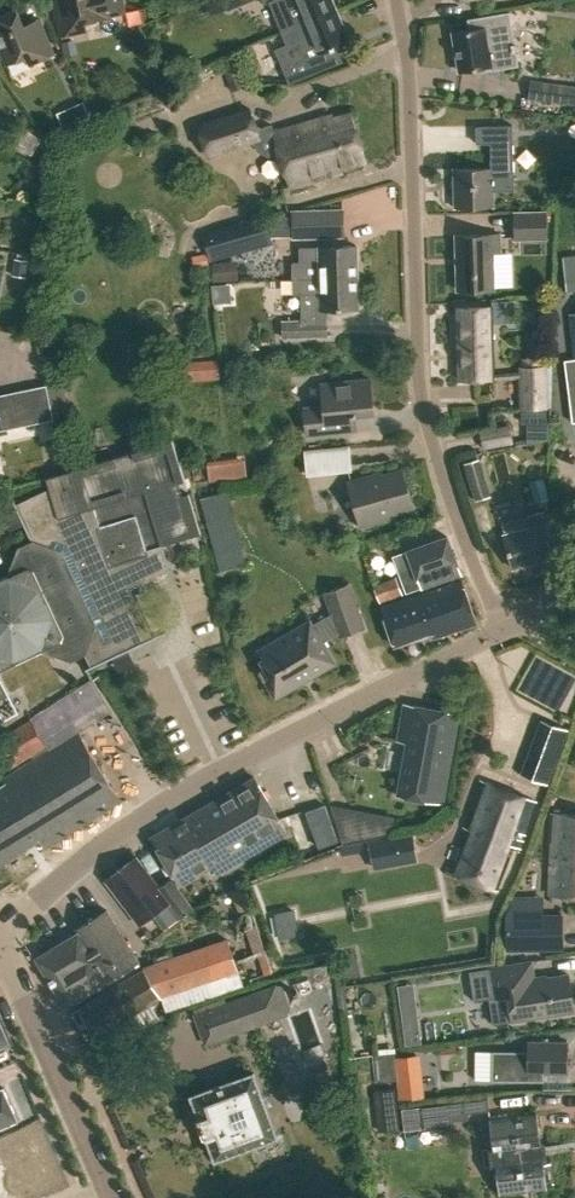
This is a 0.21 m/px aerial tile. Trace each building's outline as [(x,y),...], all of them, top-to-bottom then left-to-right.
[(63,36),(88,29),(87,22),(108,17),(108,16),(127,11),(124,0),(54,0),(63,36)] [(204,0),(209,14),(242,0),(204,0)] [(281,33),(336,10),(332,0),(262,0),(264,5),(269,3),(281,33)] [(39,18),(24,25),(17,8),(0,16),(0,49),(7,65),(26,56),(30,65),(54,54),(39,18)] [(275,50),(289,83),(338,63),(332,48),(349,41),(336,10),(281,33),(286,45),(275,50)] [(468,30),(452,33),(458,71),(474,69),(475,73),(490,71),(490,67),(514,63),(512,52),(515,51),(513,44),(511,44),(509,34),(512,34),(508,12),(466,20),(468,30)] [(61,40),(64,55),(76,52),(73,37),(61,40)] [(527,98),(574,104),(574,86),(530,81),(527,98)] [(436,107),(434,127),(448,128),(450,109),(436,107)] [(76,121),(70,108),(57,113),(63,127),(76,121)] [(279,153),(289,188),(343,172),(341,168),(365,161),(352,114),(333,119),(332,115),(273,133),(271,125),(256,129),(250,109),(197,124),(206,154),(254,140),(257,150),(268,156),(279,153)] [(491,168),(454,169),(455,208),(494,207),(493,191),(514,191),(512,125),(477,126),(478,144),(490,144),(491,168)] [(343,210),(292,212),(293,237),(343,236),(343,210)] [(514,213),(514,240),(546,240),(546,212),(514,213)] [(234,229),(217,234),(215,229),(203,233),(211,260),(272,242),(264,216),(233,224),(234,229)] [(500,235),(456,236),(457,291),(494,288),(493,254),(500,254),(500,235)] [(293,263),(294,280),(321,278),(357,278),(356,246),(319,247),(319,248),(300,248),(301,263),(293,263)] [(567,291),(574,290),(574,256),(563,257),(567,291)] [(211,261),(213,282),(239,281),(237,259),(211,261)] [(30,261),(16,260),(14,277),(28,279),(30,261)] [(282,322),(282,337),(328,336),(328,320),(325,320),(325,309),(357,308),(357,278),(321,278),(294,280),(294,296),(300,295),(301,322),(282,322)] [(220,308),(241,307),(239,285),(219,286),(220,308)] [(460,379),(493,378),(492,306),(458,307),(460,379)] [(574,358),(574,359),(564,361),(572,423),(574,423),(574,358)] [(183,378),(220,376),(219,361),(182,364),(183,378)] [(546,408),(545,366),(520,367),(521,409),(546,408)] [(302,405),(305,433),(356,429),(355,413),(374,412),(371,376),(319,381),(321,403),(302,405)] [(29,389),(37,423),(54,419),(47,385),(29,389)] [(2,430),(37,423),(29,389),(0,395),(0,418),(2,430)] [(510,424),(480,429),(483,445),(511,441),(510,424)] [(162,545),(201,534),(188,494),(182,496),(178,482),(184,480),(171,440),(74,469),(74,468),(46,477),(49,487),(17,504),(13,496),(12,496),(30,538),(30,537),(32,541),(18,547),(8,575),(0,579),(0,670),(41,650),(70,660),(83,655),(89,666),(83,669),(84,670),(166,632),(165,630),(153,636),(130,588),(170,569),(162,545)] [(304,448),(307,473),(352,468),(349,443),(304,448)] [(479,457),(464,461),(475,499),(489,494),(479,457)] [(370,473),(347,479),(359,524),(395,514),(394,510),(413,505),(403,467),(370,476),(370,473)] [(528,480),(535,501),(550,498),(543,476),(528,480)] [(504,535),(513,568),(555,557),(544,513),(502,523),(505,534),(504,535)] [(447,537),(392,556),(405,594),(420,589),(460,575),(447,537)] [(402,593),(396,578),(373,586),(379,602),(402,593)] [(476,623),(461,581),(380,607),(394,646),(431,633),(433,637),(476,623)] [(325,592),(332,613),(313,624),(310,620),(258,651),(267,666),(259,670),(275,697),(335,663),(322,641),(339,631),(340,635),(363,628),(348,584),(325,592)] [(151,590),(142,593),(154,629),(163,626),(151,590)] [(398,796),(443,804),(459,713),(404,704),(397,741),(408,743),(397,796),(398,796)] [(11,768),(47,745),(31,720),(0,740),(0,751),(11,768)] [(521,775),(547,784),(567,729),(541,720),(521,775)] [(40,839),(45,847),(121,800),(79,732),(4,779),(7,783),(0,788),(0,864),(40,839)] [(156,835),(152,837),(177,880),(204,864),(212,877),(287,834),(255,778),(179,821),(156,835)] [(457,875),(497,890),(514,844),(518,846),(535,800),(481,780),(463,827),(473,831),(457,875)] [(324,805),(307,811),(320,848),(337,842),(324,805)] [(574,895),(574,815),(552,813),(550,842),(554,842),(551,894),(574,895)] [(343,843),(362,839),(357,815),(336,819),(343,843)] [(374,867),(417,859),(412,835),(369,844),(374,867)] [(159,888),(137,857),(106,880),(140,926),(167,905),(178,920),(194,909),(172,879),(159,888)] [(275,913),(280,938),(299,934),(294,909),(275,913)] [(36,958),(66,1007),(138,962),(106,910),(75,929),(77,933),(36,958)] [(505,913),(505,949),(561,949),(561,912),(505,913)] [(151,964),(166,1010),(242,985),(226,938),(220,940),(214,923),(169,938),(175,956),(151,964)] [(486,968),(469,971),(474,1001),(489,999),(493,1024),(511,1021),(573,1009),(566,972),(533,979),(529,961),(517,963),(486,969),(486,968)] [(161,996),(145,969),(81,1007),(98,1035),(161,996)] [(298,996),(297,992),(293,993),(276,986),(276,984),(195,1014),(206,1045),(287,1015),(294,997),(298,996)] [(417,1018),(402,1020),(405,1044),(420,1042),(417,1018)] [(9,1042),(0,1021),(0,1046),(9,1042)] [(528,1042),(528,1052),(492,1052),(492,1080),(528,1081),(543,1081),(543,1073),(567,1073),(568,1042),(528,1042)] [(396,1056),(401,1100),(420,1098),(416,1054),(396,1056)] [(277,1136),(254,1073),(193,1096),(216,1159),(277,1136)] [(16,1119),(3,1087),(0,1089),(0,1126),(16,1119)] [(401,1132),(395,1089),(383,1090),(389,1133),(401,1132)] [(418,1107),(421,1131),(449,1128),(448,1122),(466,1120),(465,1112),(488,1110),(487,1099),(418,1107)] [(538,1112),(491,1119),(500,1194),(547,1188),(538,1112)] [(67,1184),(50,1130),(0,1147),(0,1158),(4,1169),(0,1170),(0,1197),(25,1197),(67,1184)]
